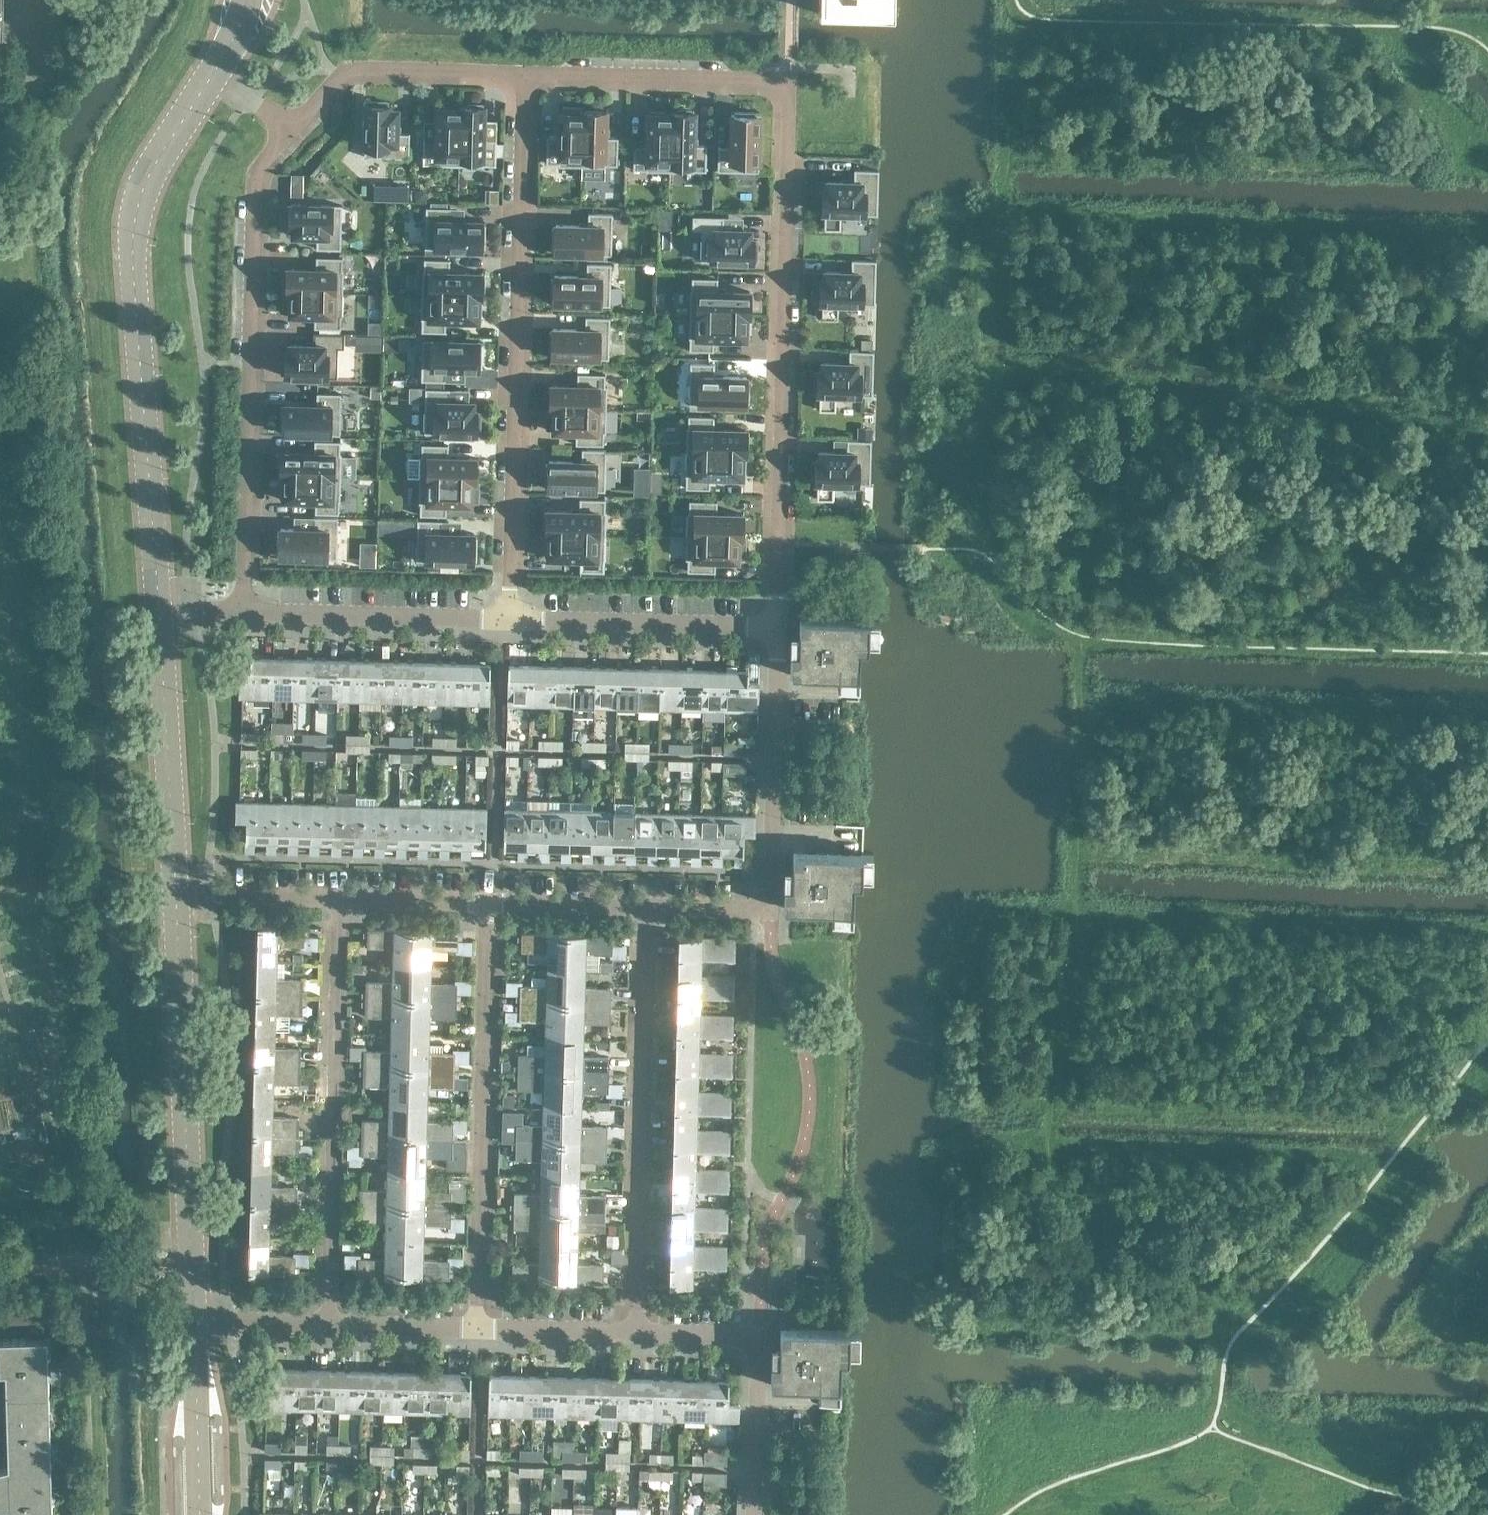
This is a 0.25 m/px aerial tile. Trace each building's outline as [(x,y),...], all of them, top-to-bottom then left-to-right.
[(819,13),(895,15),(896,0),(819,0),(819,13)] [(398,133),(398,109),(390,109),(390,105),(388,105),(388,101),(369,101),(369,105),(366,105),(365,156),(409,158),(410,134),(398,133)] [(467,106),(461,106),(459,165),(483,166),(484,165),(496,165),(496,139),(484,139),(485,106),(482,106),(482,104),(467,104),(467,106)] [(459,165),(461,106),(460,106),(460,108),(455,108),(455,106),(440,105),(439,107),(437,107),(436,140),(424,140),(423,164),(435,164),(435,165),(459,165)] [(582,166),(584,110),(582,110),(582,107),(562,106),(562,113),(560,113),(559,136),(547,135),(547,163),(559,163),(559,165),(582,166)] [(677,112),(672,111),(670,171),(694,171),(694,170),(706,171),(707,145),(695,145),(695,112),(693,112),(693,110),(678,109),(677,112)] [(607,111),(584,110),(582,166),(605,166),(606,164),(617,165),(618,137),(606,137),(607,111)] [(670,171),(672,111),(671,111),(671,114),(665,114),(665,112),(650,111),(650,113),(647,113),(646,146),(634,146),(634,169),(646,169),(646,170),(670,171)] [(719,146),(718,170),(759,172),(761,115),(758,115),(758,111),(735,111),(735,114),(732,114),(731,147),(719,146)] [(825,212),(824,229),(841,229),(841,213),(877,214),(878,214),(879,170),(878,170),(855,169),(854,181),(827,180),(827,189),(824,189),(824,191),(820,191),(819,210),(823,210),(823,212),(825,212)] [(291,185),(291,196),(303,196),(304,186),(291,185)] [(408,201),(408,186),(376,185),(375,200),(408,201)] [(416,189),(415,201),(427,201),(427,190),(416,189)] [(490,190),(490,202),(498,202),(498,190),(490,190)] [(342,205),(290,203),(290,206),(286,206),(286,225),(290,225),(290,227),(293,227),(293,236),(317,236),(317,248),(341,249),(342,205)] [(486,247),(486,223),(483,223),(483,221),(450,220),(450,208),(427,207),(425,248),(482,249),(482,247),(486,247)] [(613,214),(589,213),(589,225),(556,224),(556,227),(553,227),(552,250),(555,250),(555,253),(612,255),(613,214)] [(724,217),(693,216),(693,229),(703,229),(702,260),(753,261),(753,259),(757,259),(758,240),(754,240),(754,238),(751,238),(751,229),(724,228),(724,217)] [(672,220),(658,220),(658,230),(672,230),(672,220)] [(288,270),(285,270),(284,290),(287,290),(287,291),(343,293),(344,269),(343,269),(343,257),(317,257),(316,269),(288,268),(288,270)] [(483,275),(483,272),(450,271),(450,259),(425,258),(425,271),(423,271),(423,295),(482,296),(482,290),(484,290),(485,275),(483,275)] [(821,279),(821,281),(817,281),(817,300),(821,300),(821,303),(822,303),(822,319),(838,319),(839,303),(875,304),(876,260),(852,259),(852,271),(825,270),(824,279),(821,279)] [(554,301),(554,304),(610,305),(611,264),(588,263),(587,276),(555,275),(554,277),(551,277),(551,301),(554,301)] [(692,290),(691,290),(690,314),(750,315),(750,309),(752,309),(753,294),(750,294),(750,291),(718,290),(718,278),(692,277),(692,290)] [(343,316),(343,293),(287,291),(287,293),(284,293),(284,312),(290,312),(290,315),(315,315),(315,327),(341,328),(341,316),(343,316)] [(369,294),(369,305),(381,306),(382,294),(369,294)] [(482,297),(482,296),(423,295),(422,319),(422,331),(446,332),(446,320),(479,320),(479,318),(481,318),(482,303),(482,302),(479,302),(480,297),(482,297)] [(750,316),(750,315),(690,314),(690,338),(690,350),(714,350),(714,338),(747,339),(747,337),(749,337),(749,321),(747,321),(747,316),(750,316)] [(552,354),(552,357),(609,358),(610,318),(586,317),(586,329),(553,328),(553,331),(550,331),(549,354),(552,354)] [(368,322),(368,334),(381,334),(381,322),(368,322)] [(451,329),(451,337),(463,337),(464,329),(451,329)] [(286,374),(286,376),(338,377),(338,347),(344,347),(345,333),(315,332),(314,344),(290,344),(290,352),(286,352),(286,354),(283,354),(282,373),(286,374)] [(384,335),(384,350),(399,351),(399,336),(384,335)] [(356,336),(356,341),(368,342),(367,351),(382,351),(382,337),(356,336)] [(480,341),(423,339),(422,380),(446,381),(446,369),(479,370),(479,367),(482,367),(483,343),(480,343),(480,341)] [(861,339),(861,350),(872,350),(872,339),(861,339)] [(850,362),(822,362),(822,370),(819,370),(819,372),(815,372),(814,391),(818,391),(818,393),(820,394),(820,398),(819,410),(836,410),(836,394),(873,395),(874,351),(850,350),(850,362)] [(715,363),(691,363),(690,404),(746,405),(746,403),(750,403),(750,379),(747,379),(747,376),(714,376),(715,363)] [(552,384),(551,408),(607,409),(607,386),(605,386),(606,374),(578,373),(578,385),(552,384)] [(371,385),(371,398),(381,398),(381,385),(371,385)] [(477,432),(480,432),(481,412),(477,412),(477,410),(474,410),(474,401),(450,401),(450,389),(426,388),(425,432),(477,434),(477,432)] [(341,393),(317,393),(317,405),(284,404),(284,406),(281,406),(280,430),(284,430),(284,433),(340,434),(341,393)] [(606,433),(607,409),(551,408),(551,409),(548,409),(547,429),(554,429),(554,431),(576,432),(576,444),(604,445),(604,432),(606,433)] [(688,427),(687,427),(686,452),(744,454),(746,454),(746,447),(749,447),(749,432),(747,432),(747,429),(714,428),(714,416),(689,415),(688,427)] [(858,427),(858,439),(873,439),(873,427),(858,427)] [(871,440),(847,439),(847,451),(820,450),(820,459),(816,459),(816,461),(812,461),(812,480),(816,480),(816,482),(817,482),(817,498),(833,499),(834,483),(870,484),(871,440)] [(280,454),(279,469),(281,469),(281,475),(341,477),(342,453),(340,453),(341,441),(315,440),(315,452),(282,451),(282,454),(280,454)] [(421,456),(420,479),(476,481),(476,457),(448,457),(448,445),(422,444),(422,456),(421,456)] [(549,486),(549,489),(605,490),(606,449),(582,449),(582,461),(549,460),(549,463),(546,463),(545,486),(549,486)] [(744,459),(744,454),(686,452),(686,476),(686,488),(710,489),(710,476),(743,477),(743,475),(745,475),(746,459),(744,459)] [(634,467),(633,488),(650,488),(650,467),(634,467)] [(340,501),(341,477),(281,475),(281,476),(284,476),(283,481),(281,481),(281,497),(283,497),(283,500),(316,500),(316,513),(339,513),(340,501)] [(476,482),(476,481),(420,479),(419,503),(421,503),(420,515),(446,515),(447,503),(472,504),(472,502),(479,502),(479,482),(476,482)] [(651,483),(650,493),(662,493),(663,483),(651,483)] [(546,527),(546,534),(606,535),(607,511),(605,511),(606,499),(580,498),(580,511),(547,510),(547,512),(545,512),(544,527),(546,527)] [(690,512),(688,512),(687,536),(743,537),(743,514),(717,513),(717,501),(690,500),(690,512)] [(337,558),(338,517),(314,517),(314,529),(281,528),(281,531),(278,531),(277,554),(280,554),(280,557),(337,558)] [(392,519),(378,519),(378,532),(392,532),(392,520),(392,519)] [(442,520),(418,519),(417,560),(474,562),(474,559),(477,559),(478,536),(474,536),(474,533),(442,532),(442,520)] [(605,559),(606,535),(546,534),(549,534),(549,540),(546,540),(546,555),(548,555),(548,558),(581,559),(581,571),(604,572),(604,559),(605,559)] [(743,539),(743,537),(687,536),(686,559),(688,559),(688,571),(716,572),(716,560),(739,560),(739,558),(745,558),(746,539),(743,539)] [(361,566),(376,566),(376,557),(361,556),(361,566)] [(860,687),(860,677),(861,650),(869,650),(869,642),(879,642),(880,620),(800,618),(800,640),(795,640),(795,651),(790,651),(790,652),(791,652),(791,675),(838,676),(838,686),(860,687)] [(273,698),(274,658),(251,657),(251,670),(240,669),(239,697),(273,698)] [(294,698),(295,658),(274,658),(273,698),(294,698)] [(316,699),(317,659),(295,658),(294,698),(316,699)] [(338,700),(339,660),(317,659),(316,699),(338,700)] [(359,700),(360,660),(339,660),(338,700),(359,700)] [(381,709),(381,701),(382,661),(360,660),(359,700),(359,708),(381,709)] [(403,701),(404,661),(382,661),(381,701),(403,701)] [(424,702),(425,662),(404,661),(403,701),(424,702)] [(446,703),(447,663),(425,662),(424,702),(446,703)] [(467,703),(468,663),(447,663),(446,703),(467,703)] [(491,664),(468,663),(467,703),(490,704),(491,664)] [(530,705),(531,665),(509,664),(508,704),(530,705)] [(552,706),(553,665),(531,665),(530,705),(552,706)] [(574,706),(575,666),(553,665),(552,706),(574,706)] [(595,707),(596,667),(575,666),(574,706),(595,707)] [(617,707),(618,667),(596,667),(595,707),(617,707)] [(638,708),(639,668),(618,667),(617,707),(638,708)] [(660,708),(661,668),(639,668),(638,708),(660,708)] [(682,709),(683,669),(661,668),(660,708),(682,709)] [(703,710),(704,669),(683,669),(682,709),(703,710)] [(725,710),(726,670),(704,669),(703,710),(725,710)] [(726,670),(725,710),(758,711),(759,682),(748,682),(749,671),(726,670)] [(242,740),(257,741),(257,732),(242,732),(242,740)] [(272,741),(283,741),(284,733),(272,733),(272,741)] [(477,733),(476,747),(489,747),(489,733),(477,733)] [(315,742),(315,734),(303,734),(303,742),(315,742)] [(327,734),(315,734),(315,742),(327,743),(327,734)] [(358,744),(359,735),(347,735),(346,743),(358,744)] [(370,736),(359,735),(358,744),(370,744),(370,736)] [(401,745),(402,736),(390,736),(390,744),(401,745)] [(413,737),(402,736),(401,745),(413,745),(413,737)] [(445,746),(445,738),(433,737),(433,746),(445,746)] [(457,738),(445,738),(445,746),(456,746),(457,738)] [(519,740),(507,739),(507,748),(519,748),(519,740)] [(551,749),(551,741),(539,740),(539,748),(551,749)] [(563,741),(551,741),(551,749),(563,749),(563,741)] [(594,750),(594,742),(582,741),(582,750),(594,750)] [(724,741),(724,746),(724,754),(746,754),(746,741),(724,741)] [(606,742),(594,742),(594,750),(606,750),(606,742)] [(358,752),(358,744),(346,743),(346,752),(358,752)] [(637,751),(637,743),(626,743),(625,751),(637,751)] [(649,743),(637,743),(637,751),(649,752),(649,743)] [(370,752),(370,744),(358,744),(358,752),(370,752)] [(681,752),(681,744),(669,744),(669,752),(681,752)] [(693,744),(681,744),(681,752),(692,753),(693,744)] [(724,754),(724,746),(712,745),(712,753),(724,754)] [(257,749),(241,748),(241,754),(241,757),(256,757),(257,749)] [(283,758),(283,749),(271,749),(271,757),(283,758)] [(314,759),(314,750),(303,750),(302,758),(314,759)] [(326,759),(326,751),(314,750),(314,759),(326,759)] [(637,760),(637,751),(625,751),(625,759),(637,760)] [(649,760),(649,752),(637,751),(637,760),(649,760)] [(401,761),(401,753),(390,752),(389,761),(401,761)] [(423,753),(413,753),(401,753),(401,761),(423,762),(423,753)] [(444,762),(445,754),(433,753),(432,762),(444,762)] [(456,762),(456,754),(445,754),(444,762),(456,762)] [(489,755),(476,755),(476,763),(488,763),(489,755)] [(506,756),(506,764),(518,764),(518,756),(506,756)] [(550,765),(550,757),(538,756),(538,765),(550,765)] [(562,757),(550,757),(550,765),(562,765),(562,757)] [(593,766),(593,758),(582,758),(582,766),(593,766)] [(605,767),(605,758),(593,758),(593,766),(605,767)] [(680,769),(680,760),(669,760),(668,768),(680,769)] [(692,761),(680,760),(680,769),(692,769),(692,761)] [(723,770),(724,762),(712,761),(711,769),(723,770)] [(746,762),(724,762),(723,770),(723,774),(746,775),(746,762)] [(475,765),(475,777),(487,777),(488,765),(475,765)] [(377,844),(378,805),(378,797),(357,797),(357,805),(356,843),(354,843),(354,852),(356,852),(362,852),(362,843),(376,844),(377,844)] [(420,845),(421,807),(422,799),(400,798),(400,806),(399,844),(398,844),(398,853),(399,853),(400,853),(405,853),(405,845),(419,845),(420,845)] [(269,841),(270,803),(236,802),(236,820),(247,820),(246,849),(248,849),(254,849),(254,841),(268,841),(269,841)] [(290,842),(291,803),(270,803),(269,841),(268,841),(268,850),(270,850),(270,849),(275,850),(276,841),(289,842),(290,842)] [(312,842),(313,804),(291,803),(290,842),(289,842),(289,850),(291,850),(297,850),(297,842),(311,842),(312,842)] [(334,843),(335,804),(313,804),(312,842),(311,842),(311,851),(313,851),(319,851),(319,842),(333,843),(334,843)] [(356,843),(357,805),(335,804),(334,843),(333,843),(333,851),(335,851),(341,851),(341,843),(354,843),(356,843)] [(399,844),(400,806),(378,805),(377,844),(376,844),(376,853),(378,853),(378,852),(384,852),(384,844),(398,844),(399,844)] [(442,846),(443,807),(421,807),(420,845),(419,845),(419,854),(421,854),(421,853),(427,854),(427,845),(441,846),(442,846)] [(463,846),(465,808),(443,807),(442,846),(441,846),(441,854),(443,854),(448,854),(449,846),(462,846),(463,846)] [(487,808),(465,808),(463,846),(462,846),(462,855),(464,855),(470,855),(470,846),(486,847),(487,808)] [(526,848),(528,810),(505,809),(504,847),(520,848),(520,856),(525,856),(527,856),(528,848),(526,848)] [(548,849),(549,810),(528,810),(526,848),(528,848),(541,848),(541,856),(547,857),(549,857),(549,849),(548,849)] [(570,849),(571,811),(549,810),(548,849),(549,849),(563,849),(563,857),(568,857),(570,858),(571,849),(570,849)] [(591,850),(592,811),(571,811),(570,849),(571,849),(585,850),(584,858),(590,858),(592,858),(592,850),(591,850)] [(613,850),(614,812),(592,811),(591,850),(592,850),(606,850),(606,858),(612,858),(612,859),(614,859),(614,850),(613,850)] [(634,851),(635,813),(614,812),(613,850),(614,850),(628,851),(628,859),(633,859),(635,859),(635,851),(634,851)] [(656,852),(657,813),(635,813),(634,851),(635,851),(649,851),(649,859),(655,859),(655,860),(657,860),(657,852),(656,852)] [(678,852),(679,814),(657,813),(656,852),(657,852),(671,852),(671,860),(677,860),(679,860),(679,852),(678,852)] [(700,853),(701,814),(679,814),(678,852),(679,852),(693,853),(693,860),(698,861),(700,861),(701,853),(700,853)] [(721,853),(722,815),(701,814),(700,853),(701,853),(714,853),(714,861),(720,861),(720,862),(722,862),(722,853),(721,853)] [(755,834),(756,816),(722,815),(721,853),(722,853),(736,854),(736,862),(742,862),(744,862),(744,834),(755,834)] [(873,854),(794,852),(793,875),(789,874),(788,885),(784,885),(783,909),(832,910),(831,920),(852,921),(852,911),(854,911),(854,883),(863,884),(873,884),(873,854)] [(258,925),(257,961),(277,961),(277,945),(303,945),(303,948),(317,948),(317,937),(304,937),(305,927),(306,927),(258,925)] [(412,965),(413,930),(367,928),(367,929),(368,929),(367,947),(394,948),(394,965),(412,965)] [(460,931),(413,930),(412,965),(431,966),(432,949),(458,949),(458,952),(471,953),(472,941),(459,941),(459,932),(460,932),(460,931)] [(566,969),(567,934),(521,933),(522,933),(521,951),(548,952),(548,969),(566,969)] [(614,935),(567,934),(566,969),(585,970),(586,953),(612,954),(612,956),(625,957),(626,945),(613,945),(613,936),(614,936),(614,935)] [(677,976),(678,976),(701,977),(701,976),(702,958),(727,958),(727,962),(735,962),(735,938),(678,937),(678,938),(679,938),(678,975),(677,975),(677,976)] [(293,953),(292,961),(304,962),(304,953),(293,953)] [(277,961),(257,961),(256,961),(256,962),(257,962),(256,995),(304,997),(304,996),(303,996),(303,979),(276,978),(277,961)] [(292,963),(292,971),(303,971),(303,963),(292,963)] [(411,1000),(412,965),(394,965),(393,981),(366,981),(366,998),(365,998),(411,1000)] [(431,982),(431,966),(412,965),(411,1000),(458,1001),(458,1000),(457,1000),(457,993),(472,994),(472,980),(458,980),(458,983),(431,982)] [(566,1004),(566,969),(548,969),(547,986),(520,985),(520,982),(508,982),(507,993),(520,993),(520,1002),(519,1002),(519,1003),(566,1004)] [(585,987),(585,970),(566,969),(566,1004),(612,1005),(611,1005),(612,987),(585,987)] [(735,977),(701,976),(701,977),(678,976),(677,1014),(676,1014),(677,1014),(700,1015),(700,1014),(701,996),(726,997),(726,1000),(734,1000),(735,977)] [(304,997),(256,995),(255,995),(255,996),(256,996),(255,1030),(275,1031),(276,1014),(302,1014),(303,997),(304,997)] [(410,1034),(411,1000),(365,998),(365,999),(366,999),(365,1016),(392,1017),(392,1034),(410,1034)] [(458,1001),(411,1000),(410,1034),(429,1035),(430,1018),(457,1019),(457,1001),(458,1001)] [(565,1038),(566,1004),(519,1003),(520,1003),(520,1012),(507,1011),(506,1023),(519,1023),(519,1020),(546,1021),(546,1038),(565,1038)] [(612,1005),(566,1004),(565,1038),(583,1039),(584,1022),(611,1023),(611,1005),(612,1005)] [(734,1015),(700,1014),(700,1015),(677,1014),(676,1052),(675,1052),(675,1053),(676,1053),(698,1054),(698,1053),(699,1035),(725,1035),(725,1039),(733,1039),(734,1015)] [(292,1022),(291,1032),(302,1032),(302,1022),(292,1022)] [(275,1031),(255,1030),(255,1031),(254,1065),(302,1066),(302,1065),(301,1065),(301,1048),(275,1047),(275,1031)] [(410,1069),(410,1034),(392,1034),(391,1051),(365,1050),(365,1047),(352,1047),(351,1058),(364,1058),(364,1067),(363,1067),(410,1069)] [(429,1052),(429,1035),(410,1034),(410,1069),(456,1070),(455,1070),(455,1061),(468,1061),(468,1050),(455,1050),(455,1052),(429,1052)] [(564,1073),(565,1038),(546,1038),(545,1055),(518,1054),(518,1071),(517,1071),(517,1072),(564,1073)] [(583,1056),(583,1039),(565,1038),(564,1073),(610,1074),(609,1074),(610,1056),(583,1056)] [(733,1054),(698,1053),(698,1054),(676,1053),(675,1091),(674,1091),(674,1092),(675,1092),(698,1092),(698,1091),(698,1073),(724,1074),(724,1077),(732,1078),(733,1054)] [(502,1060),(501,1072),(513,1072),(513,1066),(509,1061),(502,1060)] [(313,1075),(301,1074),(301,1066),(302,1066),(254,1065),(254,1099),(273,1100),(274,1083),(300,1083),(300,1086),(312,1086),(313,1075)] [(409,1103),(410,1069),(363,1067),(363,1068),(364,1068),(363,1085),(390,1086),(390,1103),(409,1103)] [(456,1070),(410,1069),(409,1103),(427,1104),(428,1087),(455,1088),(455,1070),(456,1070)] [(563,1108),(564,1073),(517,1072),(518,1072),(517,1089),(544,1090),(544,1107),(563,1108)] [(610,1075),(610,1074),(564,1073),(563,1108),(581,1108),(582,1091),(608,1092),(608,1095),(622,1095),(622,1084),(609,1083),(609,1075),(610,1075)] [(731,1092),(698,1091),(698,1092),(675,1092),(674,1129),(673,1129),(673,1130),(674,1130),(697,1131),(697,1130),(698,1112),(723,1112),(723,1116),(731,1116),(731,1092)] [(503,1094),(502,1105),(514,1106),(515,1094),(503,1094)] [(273,1100),(254,1099),(253,1099),(253,1100),(254,1100),(253,1134),(300,1135),(299,1135),(300,1118),(273,1117),(273,1100)] [(408,1138),(409,1103),(390,1103),(389,1120),(363,1119),(362,1137),(361,1137),(408,1138)] [(427,1121),(427,1104),(409,1103),(408,1138),(454,1139),(453,1139),(454,1130),(466,1131),(467,1119),(453,1119),(453,1122),(427,1121)] [(457,1105),(457,1115),(467,1115),(467,1106),(457,1105)] [(562,1142),(563,1108),(544,1107),(543,1124),(517,1123),(517,1121),(504,1120),(503,1132),(516,1132),(516,1141),(515,1141),(562,1142)] [(581,1125),(581,1108),(563,1108),(562,1142),(608,1144),(608,1143),(607,1143),(608,1126),(581,1125)] [(730,1131),(697,1130),(697,1131),(674,1130),(673,1168),(672,1168),(673,1169),(695,1169),(695,1168),(696,1150),(722,1151),(722,1154),(730,1154),(730,1131)] [(300,1135),(253,1134),(252,1134),(252,1135),(253,1135),(252,1168),(271,1169),(272,1152),(298,1153),(297,1156),(311,1156),(312,1145),(299,1144),(299,1136),(300,1136),(300,1135)] [(407,1173),(408,1138),(361,1137),(362,1137),(362,1146),(349,1146),(349,1157),(363,1157),(363,1155),(388,1155),(388,1172),(407,1173)] [(454,1140),(454,1139),(408,1138),(407,1173),(425,1173),(426,1156),(453,1157),(453,1140),(454,1140)] [(561,1177),(562,1142),(515,1141),(516,1142),(515,1159),(542,1159),(542,1176),(561,1177)] [(608,1144),(562,1142),(561,1177),(580,1177),(580,1161),(607,1161),(607,1144),(608,1144)] [(271,1186),(271,1169),(252,1168),(251,1168),(251,1169),(252,1169),(251,1203),(298,1204),(297,1204),(298,1187),(271,1186)] [(729,1169),(695,1168),(695,1169),(673,1169),(672,1206),(671,1206),(671,1207),(672,1207),(695,1208),(695,1207),(695,1189),(721,1189),(721,1193),(729,1193),(729,1169)] [(406,1207),(407,1173),(388,1172),(388,1189),(361,1188),(360,1206),(359,1206),(406,1207)] [(425,1190),(425,1173),(407,1173),(406,1207),(452,1208),(451,1208),(452,1199),(465,1200),(465,1188),(451,1187),(451,1191),(425,1190)] [(560,1211),(561,1177),(542,1176),(542,1193),(515,1193),(514,1210),(513,1210),(560,1211)] [(579,1194),(580,1177),(561,1177),(560,1211),(606,1213),(606,1212),(605,1212),(606,1195),(579,1194)] [(298,1204),(251,1203),(250,1203),(250,1204),(251,1204),(250,1238),(269,1238),(270,1221),(297,1222),(297,1205),(298,1205),(298,1204)] [(405,1242),(406,1207),(359,1206),(360,1206),(360,1224),(387,1224),(386,1241),(405,1242)] [(452,1209),(452,1208),(406,1207),(405,1242),(424,1242),(424,1225),(450,1226),(450,1229),(464,1229),(464,1218),(451,1218),(451,1209),(452,1209)] [(728,1208),(695,1207),(695,1208),(672,1207),(671,1245),(670,1245),(671,1246),(694,1246),(694,1245),(694,1227),(720,1228),(720,1231),(727,1232),(728,1208)] [(559,1246),(560,1211),(513,1210),(513,1211),(514,1211),(514,1228),(541,1229),(540,1245),(559,1246)] [(606,1213),(560,1211),(559,1246),(578,1246),(578,1230),(605,1230),(605,1213),(606,1213)] [(269,1238),(250,1238),(249,1238),(250,1238),(249,1267),(249,1272),(248,1272),(248,1273),(296,1274),(295,1274),(295,1264),(308,1265),(309,1253),(295,1253),(295,1256),(269,1255),(269,1238)] [(404,1277),(405,1242),(386,1241),(386,1258),(360,1257),(360,1255),(346,1254),(346,1266),(359,1266),(358,1275),(357,1275),(357,1276),(404,1277)] [(423,1259),(424,1242),(405,1242),(404,1277),(450,1279),(450,1278),(449,1278),(450,1269),(463,1269),(463,1258),(449,1257),(449,1260),(423,1259)] [(558,1282),(559,1246),(540,1245),(540,1262),(513,1262),(512,1279),(511,1279),(511,1280),(558,1282)] [(727,1246),(694,1245),(694,1246),(671,1246),(670,1285),(693,1286),(693,1265),(719,1266),(719,1270),(726,1270),(727,1246)] [(577,1263),(578,1246),(559,1246),(558,1282),(604,1283),(604,1282),(604,1264),(577,1263)] [(860,1330),(789,1328),(781,1328),(780,1350),(776,1350),(775,1361),(771,1361),(771,1362),(772,1362),(771,1385),(819,1386),(819,1396),(841,1397),(842,1359),(850,1359),(850,1352),(860,1352),(860,1330)] [(59,1343),(67,1343),(67,1330),(59,1330),(59,1343)] [(10,1506),(10,1514),(51,1514),(51,1513),(53,1513),(48,1353),(46,1353),(46,1338),(0,1339),(0,1372),(6,1372),(9,1466),(0,1468),(0,1507),(10,1506)] [(297,1409),(298,1368),(275,1368),(275,1380),(264,1380),(263,1408),(297,1409)] [(318,1409),(319,1369),(298,1368),(297,1409),(318,1409)] [(340,1410),(341,1370),(319,1369),(318,1409),(340,1410)] [(361,1411),(363,1370),(341,1370),(340,1410),(361,1411)] [(383,1411),(384,1371),(363,1370),(361,1411),(383,1411)] [(405,1412),(406,1372),(384,1371),(383,1411),(405,1412)] [(426,1412),(428,1372),(406,1372),(405,1412),(426,1412)] [(448,1413),(449,1373),(428,1372),(426,1412),(448,1413)] [(472,1373),(449,1373),(448,1413),(471,1414),(472,1373)] [(511,1415),(512,1375),(490,1374),(489,1414),(511,1415)] [(533,1415),(534,1375),(512,1375),(511,1415),(533,1415)] [(554,1416),(555,1376),(534,1375),(533,1415),(554,1416)] [(576,1416),(577,1376),(555,1376),(554,1416),(576,1416)] [(597,1417),(599,1377),(577,1376),(576,1416),(597,1417)] [(619,1418),(620,1377),(599,1377),(597,1417),(619,1418)] [(641,1418),(642,1378),(620,1377),(619,1418),(641,1418)] [(663,1419),(664,1379),(642,1378),(641,1418),(663,1419)] [(684,1419),(685,1379),(664,1379),(663,1419),(684,1419)] [(706,1420),(707,1380),(685,1379),(684,1419),(706,1420)] [(729,1380),(707,1380),(706,1420),(739,1421),(740,1404),(729,1403),(729,1380)] [(266,1443),(266,1445),(265,1451),(281,1451),(281,1443),(266,1443)] [(295,1452),(307,1452),(307,1444),(296,1444),(295,1452)] [(339,1453),(339,1445),(327,1444),(327,1453),(339,1453)] [(351,1445),(339,1445),(339,1453),(350,1453),(351,1445)] [(382,1454),(382,1446),(371,1446),(370,1454),(382,1454)] [(394,1446),(382,1446),(382,1454),(394,1455),(394,1446)] [(425,1455),(426,1447),(414,1447),(414,1455),(425,1455)] [(437,1448),(426,1447),(425,1455),(437,1456),(437,1448)] [(457,1448),(457,1456),(469,1457),(470,1448),(457,1448)] [(500,1449),(488,1449),(487,1457),(500,1458),(500,1449)] [(531,1458),(532,1450),(520,1450),(520,1458),(531,1458)] [(544,1450),(532,1450),(531,1458),(543,1459),(544,1450)] [(575,1460),(575,1451),(563,1451),(563,1459),(575,1460)] [(587,1452),(575,1451),(575,1460),(587,1460),(587,1452)] [(727,1464),(727,1451),(705,1451),(705,1455),(704,1463),(727,1464)] [(618,1461),(618,1452),(606,1452),(606,1460),(618,1461)] [(630,1453),(618,1452),(618,1461),(630,1461),(630,1453)] [(661,1462),(662,1454),(650,1453),(650,1462),(661,1462)] [(382,1463),(382,1454),(370,1454),(370,1462),(382,1463)] [(394,1463),(394,1455),(382,1454),(382,1463),(394,1463)] [(673,1454),(662,1454),(661,1462),(673,1462),(673,1454)] [(704,1463),(705,1455),(693,1455),(693,1463),(704,1463)] [(265,1459),(265,1467),(280,1468),(280,1460),(265,1459)] [(307,1469),(307,1460),(295,1460),(295,1468),(307,1469)] [(618,1469),(618,1461),(606,1460),(606,1469),(618,1469)] [(338,1469),(338,1461),(326,1461),(326,1469),(338,1469)] [(350,1470),(350,1461),(338,1461),(338,1469),(350,1470)] [(629,1470),(630,1461),(618,1461),(618,1469),(629,1470)] [(425,1472),(425,1464),(413,1463),(413,1471),(425,1472)] [(437,1472),(437,1464),(425,1464),(425,1472),(437,1472)] [(469,1465),(457,1464),(457,1473),(469,1473),(469,1465)] [(487,1465),(487,1474),(499,1474),(499,1466),(487,1465)] [(531,1475),(531,1466),(519,1466),(519,1474),(531,1475)] [(543,1475),(543,1467),(531,1466),(531,1475),(543,1475)] [(574,1476),(574,1468),(563,1467),(562,1476),(574,1476)] [(586,1476),(586,1468),(574,1468),(574,1476),(586,1476)] [(661,1478),(661,1470),(649,1470),(649,1478),(661,1478)] [(673,1479),(673,1470),(661,1470),(661,1478),(673,1479)] [(704,1480),(704,1471),(692,1471),(692,1479),(704,1480)] [(727,1472),(704,1471),(704,1480),(704,1484),(726,1485),(727,1472)]
